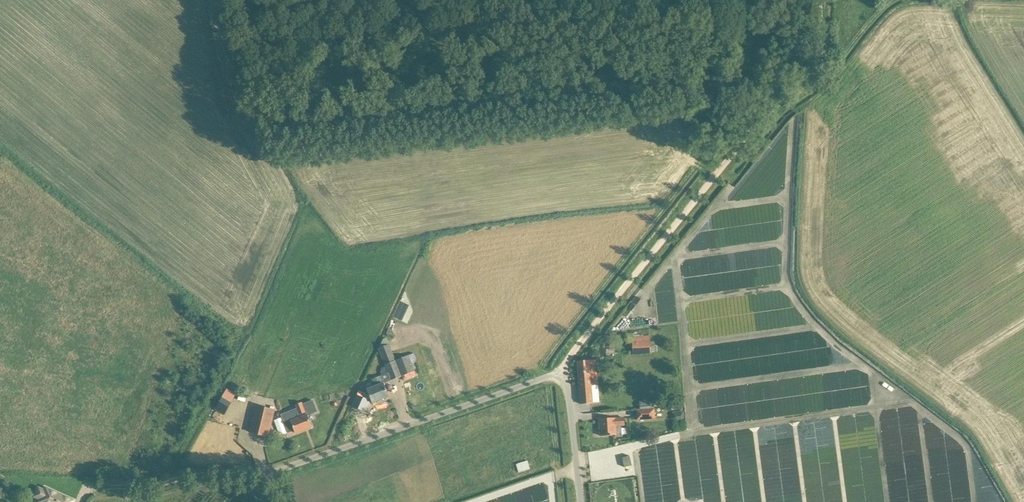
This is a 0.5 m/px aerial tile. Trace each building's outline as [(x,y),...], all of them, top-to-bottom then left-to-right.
[(652,352),(651,340),(650,335),(632,337),(632,341),(633,353),(652,352)] [(393,352),(392,350),(389,344),(378,348),(385,364),(388,373),(373,379),(376,386),(367,390),(369,393),(372,403),(389,396),(384,383),(415,371),(411,362),(411,361),(409,355),(396,360),(393,352)] [(590,403),(594,403),(592,375),(597,374),(595,360),(577,361),(580,404),(590,403)] [(217,407),(227,413),(238,393),(228,387),(217,407)] [(365,412),(371,400),(357,394),(351,405),(365,412)] [(298,408),(285,413),(289,423),(292,421),(295,430),(296,433),(312,427),(307,415),(317,412),(313,400),(303,405),(304,407),(298,409),(298,408)] [(654,400),(640,401),(640,410),(654,409),(654,400)] [(251,432),(268,436),(274,410),(258,406),(251,432)] [(216,409),(214,418),(223,420),(225,412),(216,409)] [(637,420),(655,419),(655,409),(654,409),(640,410),(636,410),(637,420)] [(682,420),(683,419),(684,418),(684,411),(673,412),(673,419),(676,421),(682,420)] [(616,437),(622,436),(621,425),(624,425),(624,418),(602,419),(602,427),(600,427),(600,435),(610,435),(611,435),(616,435),(616,437)] [(630,455),(622,457),(624,467),(632,465),(630,455)] [(528,461),(516,464),(519,472),(530,469),(528,461)] [(46,490),(37,486),(32,497),(41,501),(43,501),(71,501),(46,489),(46,490)]
